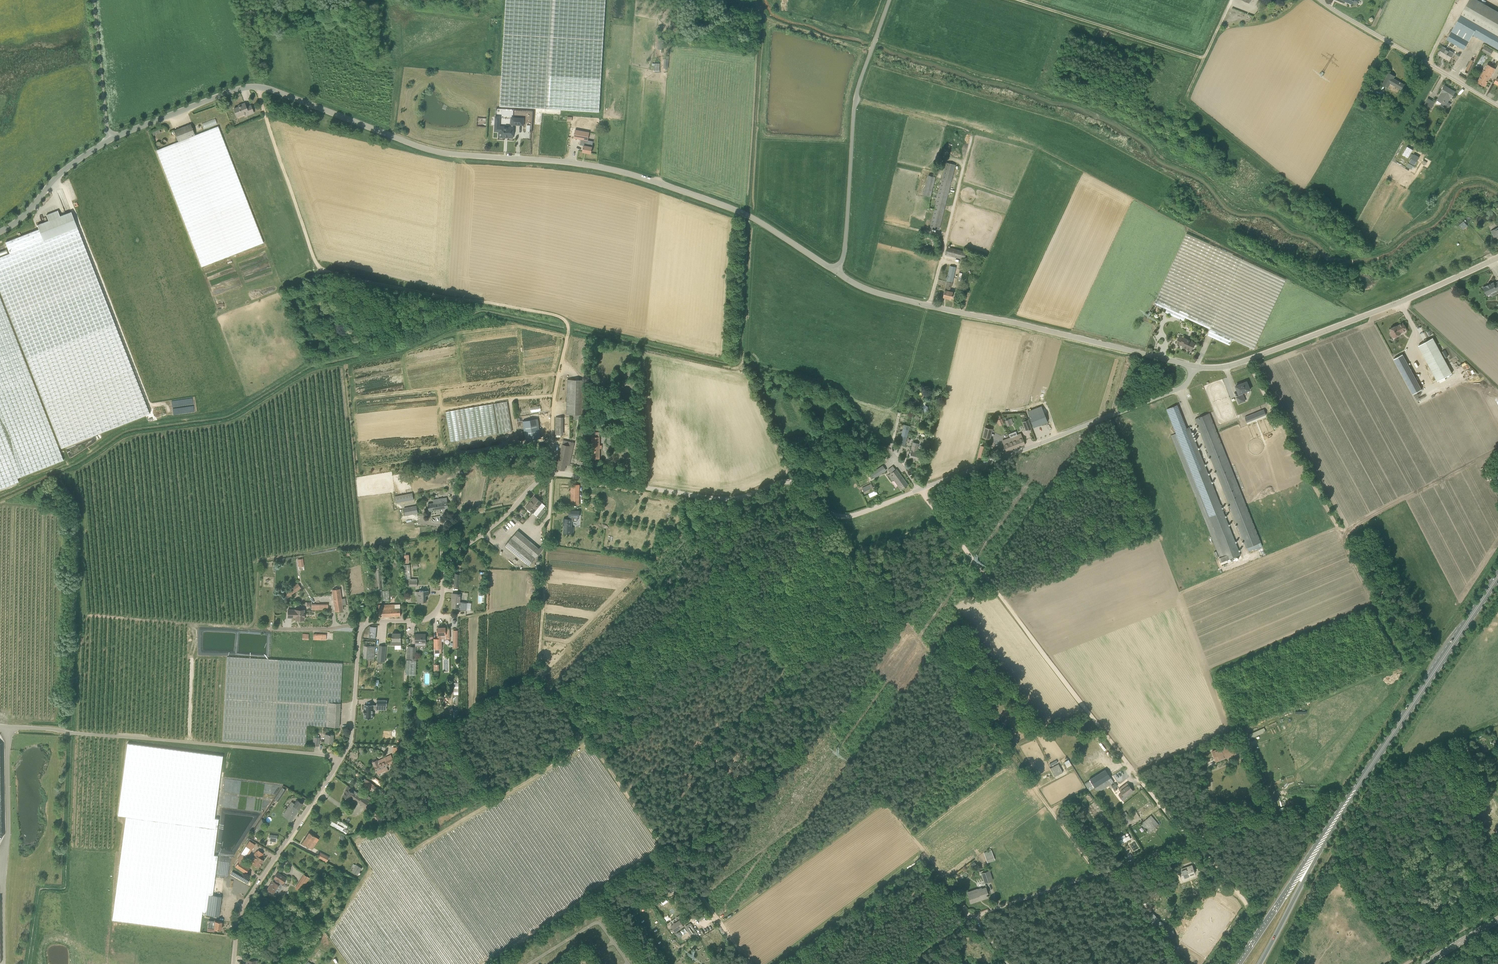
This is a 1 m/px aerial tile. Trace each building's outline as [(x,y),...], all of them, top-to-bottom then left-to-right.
[(500,106),(600,112),(606,0),(506,0),(500,106)] [(1477,0),(1469,0),(1447,40),(1464,50),(1470,39),(1473,35),(1497,49),(1497,12),(1477,0)] [(1490,56),(1493,51),(1484,46),(1481,51),(1490,56)] [(1443,47),(1438,54),(1449,60),(1453,53),(1443,47)] [(1488,65),(1478,82),(1485,86),(1495,69),(1488,65)] [(1383,84),(1389,87),(1391,84),(1401,90),(1404,85),(1401,83),(1401,82),(1400,82),(1393,78),(1394,76),(1389,73),(1383,84)] [(1443,107),(1448,109),(1451,104),(1447,102),(1450,97),(1451,98),(1455,92),(1445,86),(1441,92),(1442,93),(1438,100),(1445,104),(1443,107)] [(1366,94),(1360,105),(1364,107),(1370,96),(1366,94)] [(1435,102),(1428,98),(1424,104),(1432,108),(1435,102)] [(247,115),(254,113),(251,105),(246,107),(245,103),(240,105),(241,106),(234,108),(237,116),(246,113),(247,115)] [(513,138),(514,127),(513,127),(513,125),(524,125),(524,118),(511,117),(511,124),(511,125),(511,127),(495,126),(495,131),(499,131),(499,137),(513,138)] [(204,128),(217,123),(215,118),(202,123),(204,128)] [(174,130),(179,142),(195,135),(191,124),(174,130)] [(264,243),(218,126),(195,135),(179,142),(157,150),(158,155),(201,267),(264,243)] [(586,132),(575,130),(574,138),(581,139),(585,140),(586,132)] [(588,140),(585,140),(581,139),(580,145),(584,146),(583,152),(591,153),(592,147),(593,141),(588,140)] [(1404,155),(1409,157),(1413,149),(1408,147),(1404,155)] [(1414,154),(1409,162),(1415,165),(1419,157),(1414,154)] [(951,181),(955,165),(946,162),(930,228),(939,230),(951,181)] [(931,196),(936,177),(929,175),(924,195),(931,196)] [(43,240),(77,227),(71,212),(60,216),(58,210),(46,215),(49,220),(37,225),(39,229),(43,240)] [(1463,221),(1459,225),(1463,229),(1467,226),(1463,221)] [(39,229),(5,242),(10,253),(0,257),(0,291),(26,359),(62,449),(150,414),(115,324),(77,227),(43,240),(39,229)] [(1165,313),(1184,321),(1186,318),(1210,329),(1207,335),(1212,337),(1229,345),(1232,339),(1254,349),(1286,279),(1187,234),(1155,304),(1167,309),(1165,313)] [(945,254),(965,259),(966,252),(947,247),(945,254)] [(945,290),(943,297),(951,299),(953,292),(949,291),(950,286),(952,287),(956,267),(950,266),(947,281),(945,290)] [(1497,290),(1497,282),(1494,283),(1490,284),(1487,285),(1487,286),(1483,287),(1487,296),(1491,294),(1490,293),(1497,290),(1497,291),(1497,290)] [(307,301),(311,309),(330,302),(327,294),(307,301)] [(19,482),(17,478),(64,460),(0,297),(0,489),(19,482)] [(1392,333),(1391,333),(1393,338),(1401,334),(1400,333),(1407,329),(1403,323),(1397,326),(1396,326),(1390,329),(1392,333)] [(1195,343),(1191,341),(1184,337),(1180,336),(1177,342),(1181,344),(1183,345),(1183,347),(1187,349),(1191,351),(1195,343)] [(1433,338),(1418,346),(1438,381),(1452,373),(1433,338)] [(1411,394),(1420,390),(1402,353),(1393,358),(1411,394)] [(584,415),(585,385),(585,380),(568,379),(567,414),(584,415)] [(1247,381),(1236,386),(1240,396),(1237,397),(1239,403),(1245,401),(1242,393),(1250,390),(1247,381)] [(171,400),(172,407),(173,414),(194,412),(194,405),(193,405),(192,398),(171,400)] [(512,431),(507,401),(494,403),(499,433),(512,431)] [(492,404),(446,411),(450,441),(497,434),(495,416),(490,416),(489,409),(492,408),(492,404)] [(1232,563),(1230,559),(1241,555),(1190,427),(1187,428),(1177,405),(1167,409),(1175,428),(1177,432),(1176,432),(1177,433),(1171,435),(1219,558),(1209,562),(1213,571),(1232,563)] [(1264,409),(1244,416),(1246,422),(1266,415),(1264,409)] [(1033,427),(1048,422),(1043,410),(1029,416),(1033,427)] [(1239,423),(1219,431),(1217,426),(1215,427),(1210,413),(1195,419),(1247,550),(1258,546),(1259,550),(1285,540),(1282,534),(1283,533),(1239,423)] [(564,434),(564,416),(555,416),(555,436),(561,436),(561,434),(564,434)] [(538,418),(523,421),(526,441),(541,438),(538,418)] [(1032,429),(1028,419),(1022,422),(1026,431),(1032,429)] [(910,426),(904,424),(899,444),(905,446),(910,426)] [(990,440),(993,429),(985,427),(982,438),(990,440)] [(592,453),(587,453),(587,459),(600,459),(600,432),(592,432),(592,437),(592,444),(588,444),(588,451),(592,451),(592,453)] [(1025,444),(1022,436),(1021,433),(1016,435),(1016,436),(1011,438),(1015,448),(1025,444)] [(1015,448),(1011,438),(1003,441),(1007,451),(1015,448)] [(557,468),(565,470),(566,464),(569,465),(574,442),(563,440),(557,468)] [(931,451),(933,441),(927,440),(924,450),(931,451)] [(911,450),(909,458),(919,460),(921,453),(915,451),(916,448),(917,448),(918,443),(913,442),(911,450)] [(872,472),(875,478),(888,471),(884,465),(872,472)] [(908,485),(896,469),(894,467),(889,471),(890,473),(888,475),(892,480),(894,479),(899,485),(898,486),(901,490),(908,485)] [(571,484),(571,504),(579,505),(579,485),(571,484)] [(871,484),(862,488),(864,493),(869,491),(868,489),(873,487),(871,484)] [(396,502),(414,499),(413,492),(395,496),(396,502)] [(527,507),(533,512),(540,518),(545,511),(542,509),(545,505),(542,502),(535,497),(532,500),(533,500),(527,507)] [(449,508),(447,501),(442,502),(442,498),(433,500),(434,503),(428,504),(429,511),(449,508)] [(417,505),(404,508),(405,516),(418,513),(417,505)] [(570,516),(570,519),(564,519),(563,523),(564,523),(564,533),(573,534),(574,527),(571,527),(572,521),(576,521),(578,520),(578,517),(579,517),(580,511),(569,510),(569,516),(570,516)] [(518,530),(512,538),(505,545),(529,566),(536,558),(542,551),(518,530)] [(286,599),(301,588),(298,583),(292,587),(282,593),(286,599)] [(373,586),(369,590),(373,594),(377,591),(373,586)] [(346,605),(345,598),(341,599),(340,589),(332,590),(335,611),(343,610),(342,605),(346,605)] [(415,595),(417,595),(417,602),(426,602),(426,595),(429,595),(429,591),(421,591),(421,590),(419,590),(419,591),(420,591),(415,591),(415,595)] [(460,602),(460,594),(452,593),(452,598),(453,598),(452,607),(459,608),(459,609),(466,610),(467,602),(460,602)] [(400,604),(395,604),(379,605),(379,609),(379,615),(379,617),(401,616),(400,604)] [(304,620),(304,610),(304,609),(294,609),(294,610),(288,610),(288,617),(295,617),(295,620),(304,620)] [(370,626),(369,638),(376,638),(377,627),(370,626)] [(450,639),(450,634),(449,629),(446,629),(446,627),(438,627),(438,630),(437,630),(438,635),(438,634),(438,638),(434,638),(434,649),(442,648),(442,639),(450,639)] [(401,645),(401,640),(401,633),(392,633),(392,640),(391,640),(391,645),(401,645)] [(426,646),(426,642),(426,634),(416,634),(416,642),(416,646),(426,646)] [(362,666),(370,666),(370,660),(374,661),(376,642),(364,641),(362,666)] [(386,646),(379,645),(378,661),(385,662),(386,646)] [(342,663),(337,663),(227,657),(223,741),(306,745),(307,725),(326,726),(327,702),(340,703),(342,663)] [(406,674),(416,675),(417,660),(407,660),(406,674)] [(373,718),(374,707),(379,707),(379,705),(387,705),(387,700),(377,700),(377,705),(365,705),(365,710),(364,710),(364,713),(364,718),(373,718)] [(327,702),(326,726),(339,727),(340,703),(327,702)] [(1264,727),(1251,733),(1252,737),(1265,731),(1264,727)] [(332,743),(333,734),(329,734),(329,731),(324,730),(323,734),(325,734),(325,742),(332,743)] [(1223,746),(1211,750),(1216,761),(1236,753),(1230,740),(1222,743),(1223,746)] [(202,913),(206,914),(209,895),(213,895),(217,856),(214,856),(218,818),(215,818),(224,756),(127,743),(118,815),(126,816),(112,920),(200,931),(202,913)] [(387,761),(379,764),(377,760),(373,762),(374,766),(378,773),(380,772),(382,775),(389,772),(386,766),(394,762),(391,755),(385,757),(387,761)] [(1050,767),(1054,776),(1062,772),(1059,764),(1050,767)] [(1102,790),(1114,782),(1105,769),(1089,779),(1090,781),(1085,783),(1089,790),(1094,787),(1096,790),(1102,790)] [(379,787),(371,782),(367,780),(363,785),(370,791),(371,790),(374,793),(379,787)] [(1119,789),(1122,793),(1119,796),(1122,800),(1126,798),(1125,797),(1133,791),(1128,784),(1126,786),(1125,785),(1119,789)] [(348,789),(343,795),(349,799),(351,797),(357,801),(360,797),(354,793),(352,791),(353,789),(348,786),(347,788),(348,789)] [(282,787),(275,799),(278,801),(286,790),(282,787)] [(363,795),(360,800),(367,805),(371,801),(363,795)] [(283,815),(291,821),(303,804),(297,800),(294,804),(291,802),(283,815)] [(1149,833),(1159,826),(1152,815),(1141,822),(1149,833)] [(308,847),(313,840),(315,837),(309,833),(302,843),(308,847)] [(1131,839),(1129,835),(1125,837),(1124,834),(1116,838),(1119,844),(1131,839)] [(247,857),(255,844),(250,841),(241,853),(246,857),(247,857)] [(991,850),(984,853),(988,863),(995,860),(991,850)] [(257,856),(252,863),(258,867),(263,860),(260,858),(262,855),(256,852),(254,854),(257,856)] [(329,857),(320,852),(317,858),(327,862),(329,857)] [(249,868),(242,863),(239,861),(236,866),(245,873),(249,868)] [(358,875),(363,868),(357,864),(352,871),(358,875)] [(1189,875),(1195,873),(1192,865),(1178,870),(1182,880),(1190,877),(1189,875)] [(989,871),(982,873),(985,883),(992,880),(989,871)] [(283,884),(286,878),(277,873),(274,878),(276,879),(274,882),(273,881),(268,889),(274,893),(279,885),(278,884),(279,882),(283,884)] [(981,899),(988,897),(986,893),(988,893),(986,887),(981,889),(981,890),(968,895),(971,903),(981,899)] [(209,895),(206,914),(206,915),(218,916),(221,896),(213,895),(209,895)] [(1155,924),(1159,920),(1154,916),(1151,920),(1155,924)] [(670,926),(675,932),(684,926),(679,920),(670,926)] [(214,925),(209,925),(208,925),(208,928),(214,929),(221,930),(222,922),(215,921),(214,925)] [(686,925),(694,937),(698,934),(690,923),(686,925)] [(535,947),(537,946),(540,952),(544,950),(539,941),(534,944),(535,947)] [(533,957),(537,954),(532,947),(528,949),(533,957)]
